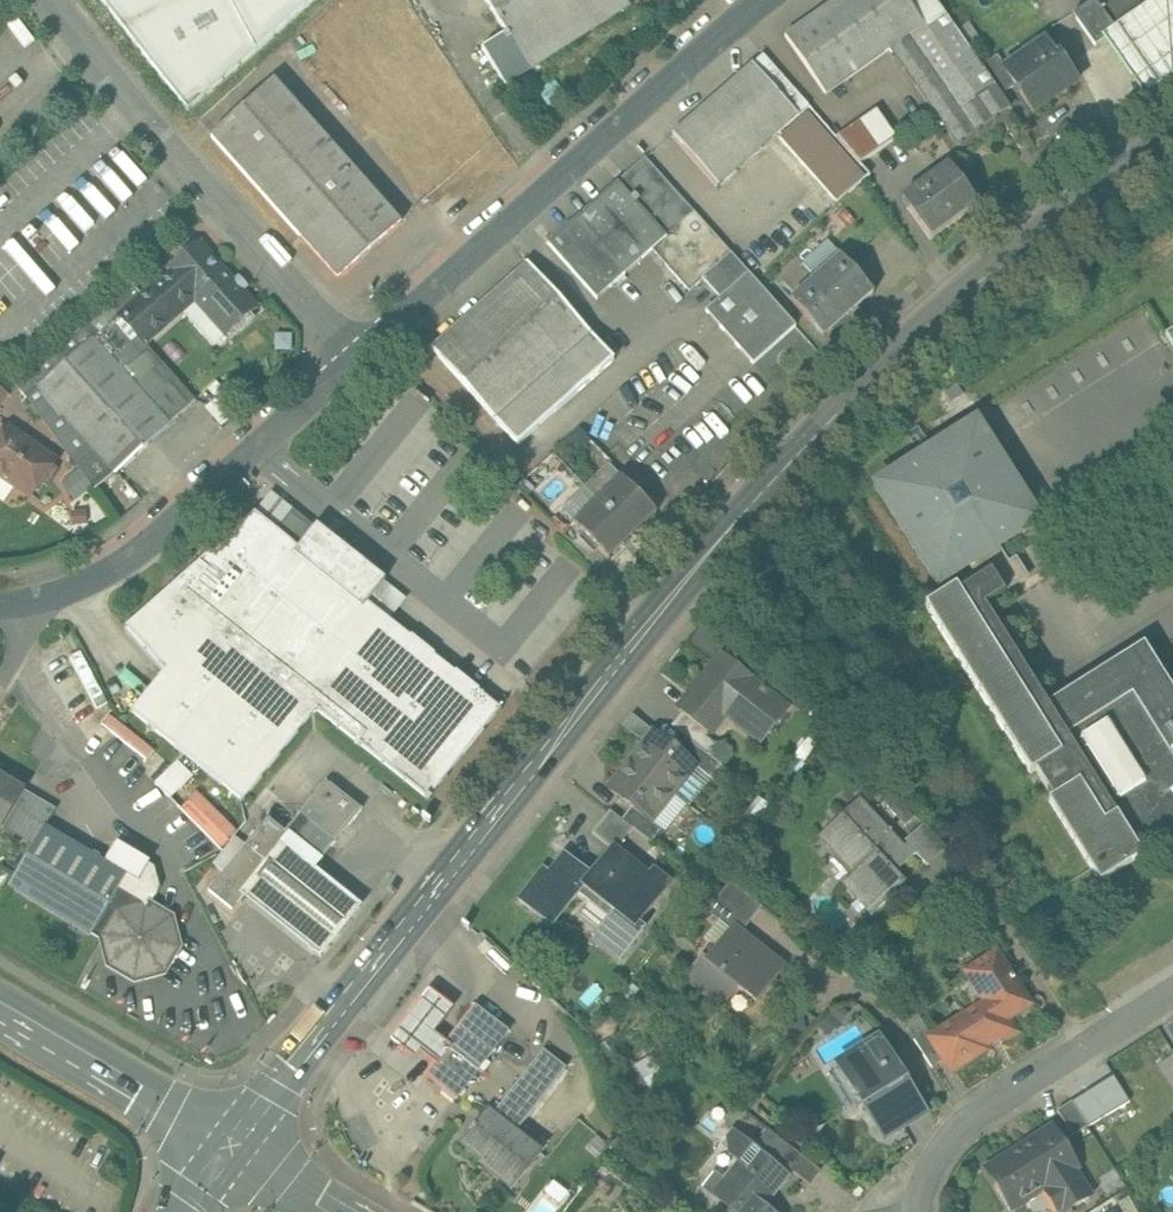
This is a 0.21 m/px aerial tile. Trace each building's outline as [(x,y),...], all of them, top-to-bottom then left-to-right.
[(189,110),(313,0),(102,0),(189,110)] [(508,35),(484,50),(507,87),(631,8),(625,0),(486,0),(508,35)] [(785,37),(826,94),(890,49),(944,11),(937,0),(837,0),(785,37)] [(1074,14),(1096,45),(1104,40),(1168,0),(1093,0),(1074,14)] [(1104,40),(1144,97),(1172,77),(1172,0),(1168,0),(1104,40)] [(957,30),(944,11),(890,49),(957,144),(1010,106),(1001,93),(982,65),(968,46),(957,30)] [(978,39),(967,23),(957,30),(968,46),(978,39)] [(1051,58),(1040,42),(1006,66),(1004,68),(1015,84),(1020,91),(1019,92),(1032,111),(1077,80),(1058,53),(1051,58)] [(764,54),(673,134),(719,186),(799,115),(810,105),(764,54)] [(1006,66),(997,54),(982,65),(1001,93),(1015,84),(1004,68),(1006,66)] [(403,225),(276,80),(213,136),(340,281),(403,225)] [(826,124),(810,105),(799,115),(815,134),(826,124)] [(876,110),(837,137),(860,163),(896,138),(876,110)] [(646,157),(549,243),(598,299),(653,250),(690,292),(704,279),(732,254),(646,157)] [(964,184),(949,164),(903,197),(931,236),(971,207),(958,189),(964,184)] [(201,242),(174,265),(185,276),(211,253),(201,242)] [(259,307),(211,253),(185,276),(196,289),(190,295),(191,296),(226,336),(259,307)] [(732,254),(704,279),(720,298),(749,273),(732,254)] [(841,254),(816,276),(845,309),(870,287),(841,254)] [(527,263),(432,348),(495,419),(591,334),(527,263)] [(174,265),(169,270),(170,271),(142,295),(119,316),(145,345),(186,309),(182,304),(191,296),(190,295),(196,289),(185,276),(174,265)] [(720,298),(707,311),(754,364),(796,326),(749,273),(720,298)] [(845,309),(816,276),(791,298),(820,331),(845,309)] [(132,284),(109,304),(119,316),(142,295),(132,284)] [(109,304),(29,375),(38,386),(38,387),(115,474),(170,425),(170,424),(195,402),(145,345),(119,316),(109,304)] [(591,334),(495,419),(519,446),(615,360),(591,334)] [(115,474),(38,387),(38,386),(29,375),(18,386),(95,490),(115,474)] [(0,388),(0,406),(8,394),(0,388)] [(1167,678),(1144,643),(1047,704),(985,605),(1004,593),(1003,591),(1019,582),(996,546),(1037,520),(976,424),(880,485),(940,581),(949,576),(956,587),(926,605),(1031,773),(1036,770),(1054,798),(1049,801),(1101,884),(1143,857),(1140,852),(1172,831),(1172,674),(1167,678)] [(565,442),(576,455),(585,448),(600,467),(610,460),(583,427),(565,442)] [(9,429),(0,441),(0,475),(31,496),(43,479),(49,482),(57,470),(53,465),(55,461),(9,429)] [(657,512),(622,476),(574,523),(609,559),(657,512)] [(300,546),(254,510),(125,627),(164,672),(132,714),(246,804),(318,714),(431,803),(504,709),(368,601),(385,580),(316,525),(300,546)] [(705,625),(689,646),(712,664),(728,643),(705,625)] [(719,659),(680,708),(683,711),(711,733),(728,712),(760,737),(758,739),(761,741),(787,708),(769,693),(770,691),(763,686),(762,687),(743,672),(740,676),(719,659)] [(711,733),(683,711),(671,725),(687,738),(708,754),(716,744),(707,737),(711,733)] [(677,749),(655,732),(632,760),(673,793),(695,765),(696,764),(677,749)] [(708,754),(687,738),(677,749),(696,764),(695,765),(710,777),(720,764),(708,754)] [(178,758),(157,780),(173,796),(194,774),(178,758)] [(673,793),(632,760),(609,789),(632,807),(650,822),(651,821),(673,793)] [(0,774),(0,826),(3,828),(4,826),(24,792),(25,791),(26,790),(0,774)] [(331,784),(324,785),(299,816),(336,845),(353,823),(352,822),(362,810),(331,784)] [(222,847),(239,830),(198,789),(181,806),(222,847)] [(56,810),(24,792),(4,826),(34,844),(45,825),(46,826),(56,810)] [(889,831),(859,799),(841,817),(849,826),(828,846),(854,874),(843,884),(871,914),(904,883),(895,873),(916,853),(908,844),(904,847),(891,833),(892,832),(890,829),(889,831)] [(650,822),(632,807),(622,819),(633,828),(651,843),(662,829),(651,821),(650,822)] [(622,819),(611,810),(593,833),(612,849),(613,847),(616,850),(633,828),(622,819)] [(299,816),(298,814),(285,831),(294,838),(292,840),(321,863),(336,845),(299,816)] [(224,872),(209,891),(233,910),(242,898),(253,884),(255,885),(288,845),(292,840),(294,838),(285,831),(269,817),(246,845),(224,872)] [(46,826),(45,825),(34,844),(9,886),(92,936),(95,931),(128,874),(106,862),(46,826)] [(946,849),(923,825),(905,841),(916,853),(928,865),(946,849)] [(246,845),(236,836),(214,864),(224,872),(246,845)] [(578,837),(570,847),(588,862),(596,852),(578,837)] [(150,862),(118,842),(106,862),(128,874),(139,881),(147,867),(150,862)] [(253,884),(242,898),(319,961),(364,907),(288,845),(255,885),(253,884)] [(591,875),(566,855),(545,882),(539,877),(520,901),(552,927),(584,887),(616,913),(599,935),(624,955),(643,930),(638,926),(671,885),(653,870),(649,876),(616,850),(613,847),(612,849),(591,875)] [(139,881),(128,874),(95,931),(103,936),(111,964),(135,979),(164,971),(178,946),(171,918),(147,903),(155,888),(151,870),(147,867),(139,881)] [(731,882),(707,912),(730,930),(733,926),(742,933),(763,907),(731,882)] [(730,930),(707,959),(702,956),(685,978),(715,1001),(730,982),(756,1002),(757,1003),(785,967),(784,967),(742,933),(733,926),(730,930)] [(931,1034),(930,1035),(945,1059),(952,1071),(986,1050),(981,1043),(1011,1025),(1007,1018),(1030,1004),(1014,978),(1015,978),(1013,975),(1013,976),(998,952),(975,966),(977,969),(978,968),(995,995),(963,1015),(963,1014),(931,1034)] [(429,988),(390,1039),(414,1058),(419,1051),(435,1064),(448,1048),(445,1046),(447,1043),(433,1032),(453,1006),(429,988)] [(509,1032),(476,1006),(459,1028),(492,1054),(509,1032)] [(447,1043),(445,1046),(448,1048),(435,1064),(426,1076),(457,1099),(492,1054),(459,1028),(447,1043)] [(930,1035),(931,1034),(927,1028),(914,1036),(933,1067),(945,1059),(930,1035)] [(883,1042),(845,1065),(867,1101),(862,1104),(875,1124),(881,1120),(889,1132),(925,1109),(905,1077),(903,1078),(892,1061),(894,1060),(883,1042)] [(544,1050),(493,1114),(516,1132),(516,1131),(566,1068),(544,1050)] [(653,1056),(613,1081),(630,1107),(669,1081),(653,1056)] [(824,1079),(845,1109),(856,1101),(836,1071),(824,1079)] [(1114,1075),(1090,1090),(1106,1115),(1130,1101),(1114,1075)] [(1090,1090),(1073,1101),(1088,1126),(1088,1127),(1106,1115),(1090,1090)] [(1073,1101),(1058,1110),(1074,1135),(1088,1126),(1073,1101)] [(493,1114),(481,1130),(474,1125),(471,1129),(472,1131),(462,1143),(484,1160),(481,1163),(504,1182),(519,1162),(528,1169),(542,1151),(516,1131),(516,1132),(493,1114)] [(986,1168),(1013,1209),(1045,1189),(1059,1211),(1064,1211),(1091,1195),(1075,1170),(1079,1168),(1052,1126),(986,1168)] [(733,1131),(728,1138),(730,1154),(738,1163),(724,1181),(718,1189),(740,1207),(736,1211),(771,1211),(761,1204),(769,1193),(773,1196),(789,1176),(774,1164),(789,1146),(768,1129),(754,1148),(733,1131)] [(821,1171),(789,1146),(774,1164),(789,1176),(793,1171),(811,1185),(821,1171)]
